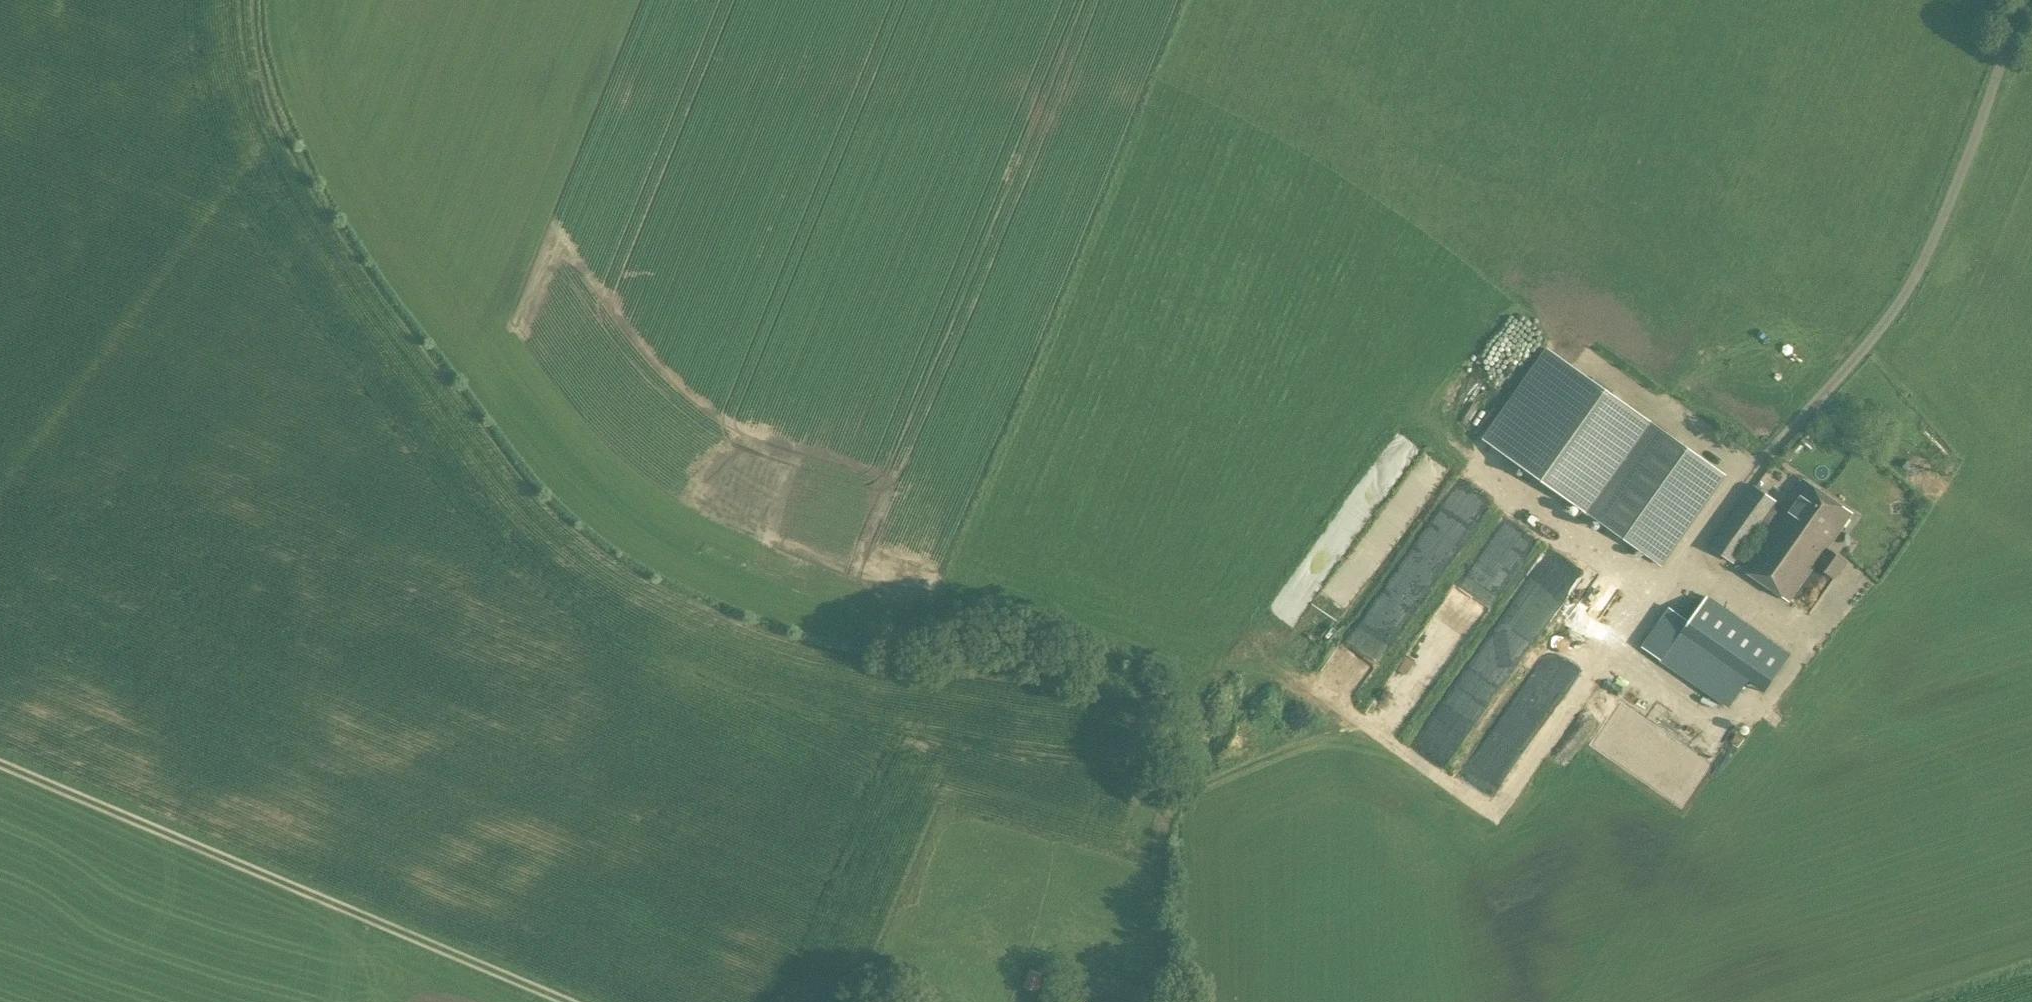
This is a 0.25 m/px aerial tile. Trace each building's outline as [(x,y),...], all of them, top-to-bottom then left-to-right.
[(1725,475),(1642,416),(1546,348),(1482,439),(1577,508),(1660,567),(1725,475)] [(1802,481),(1780,512),(1773,506),(1776,502),(1753,486),(1709,548),(1734,565),(1762,523),(1769,528),(1741,569),(1789,602),(1814,566),(1835,580),(1847,562),(1826,549),(1850,514),(1802,481)] [(1461,536),(1459,546),(1461,556),(1465,565),(1473,572),(1482,577),(1492,579),(1502,577),(1511,573),(1518,566),(1523,556),(1524,546),(1523,536),(1518,527),(1511,520),(1502,516),(1492,514),(1482,515),(1473,520),(1466,527),(1461,536)] [(1705,597),(1688,622),(1668,608),(1640,648),(1661,662),(1660,663),(1729,709),(1747,683),(1763,693),(1790,654),(1705,597)] [(1515,777),(1514,744),(1486,745),(1487,778),(1515,777)] [(1044,974),(1029,969),(1022,987),(1037,992),(1044,974)]
